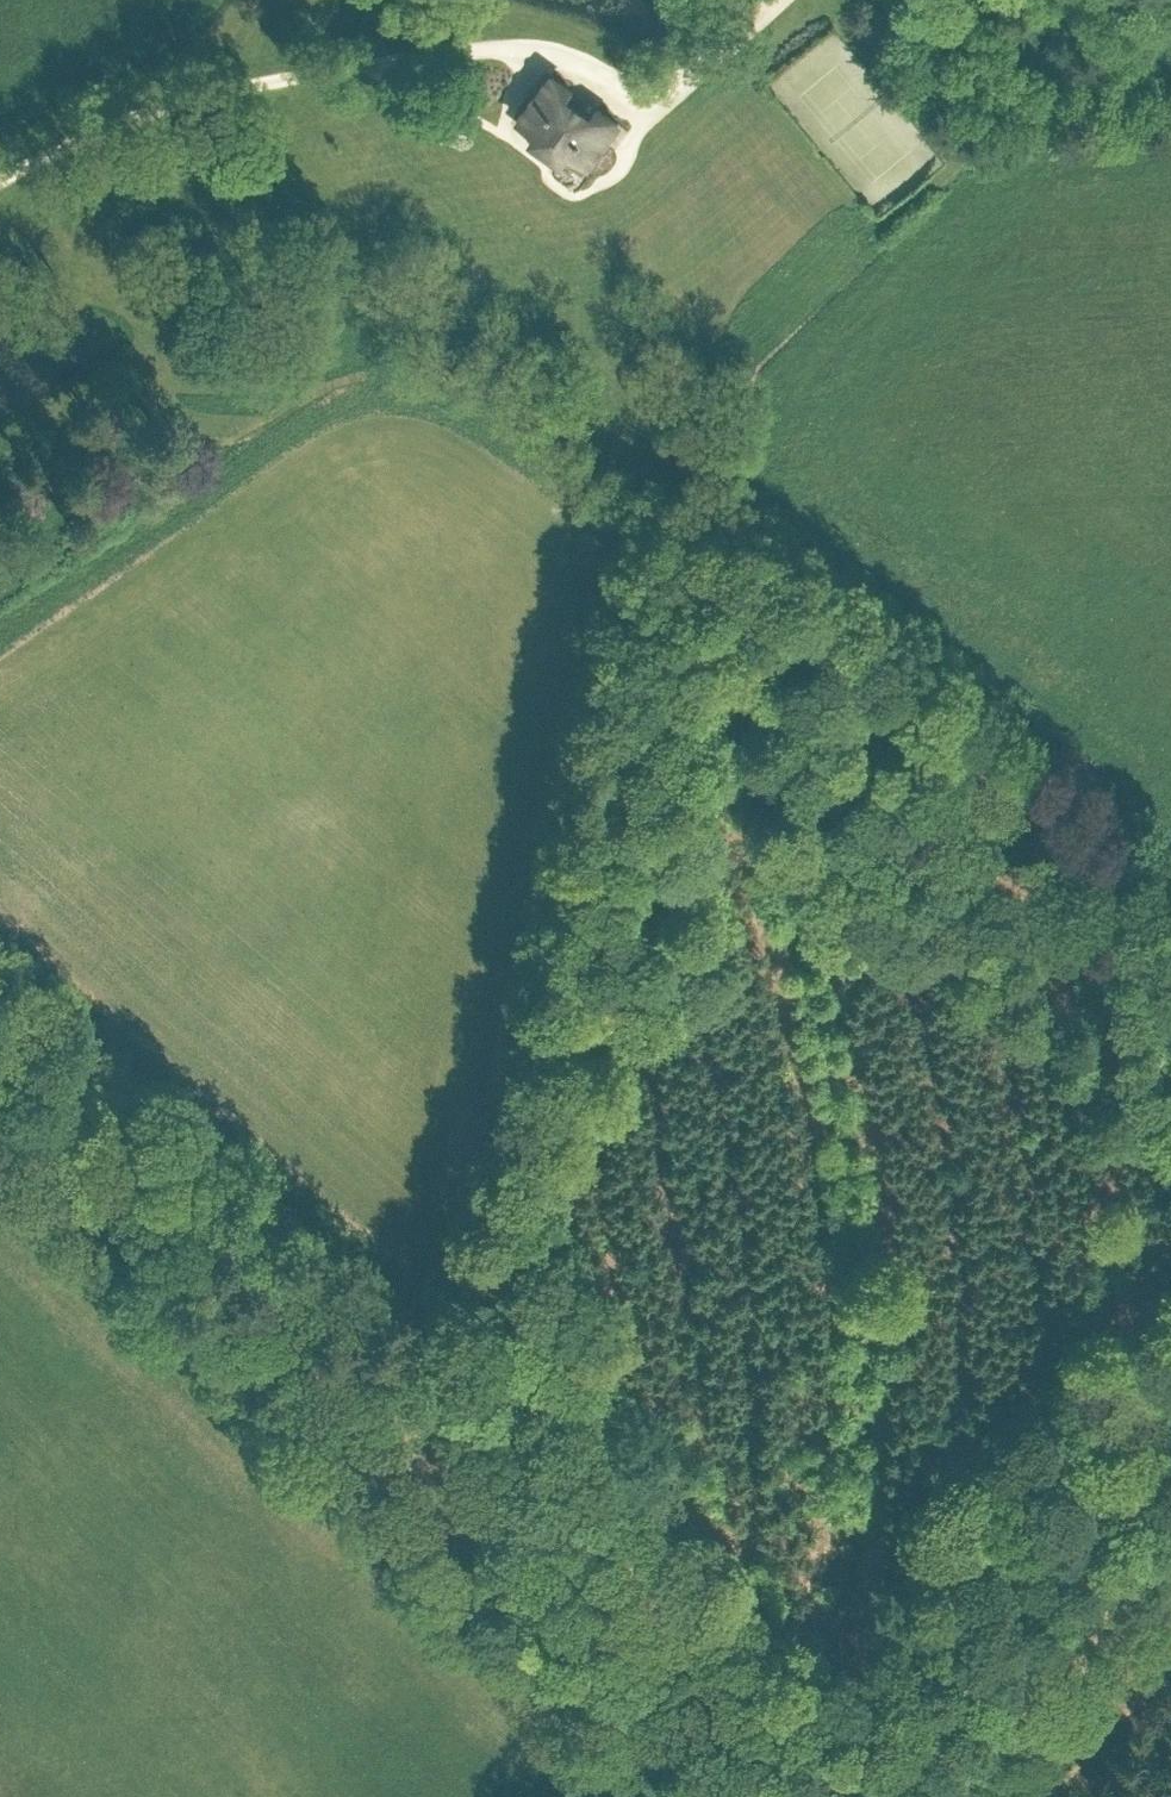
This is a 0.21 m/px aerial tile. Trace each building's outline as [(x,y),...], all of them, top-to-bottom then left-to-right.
[(852,60),(814,91),(886,179),(924,148),(852,60)] [(606,146),(603,144),(617,123),(595,108),(590,117),(562,98),(569,88),(551,75),(534,100),(526,95),(511,117),(535,133),(530,141),(559,161),(561,158),(582,172),(587,164),(590,165),(594,166),(599,167),(602,165),(606,162),(608,157),(608,153),(607,149),(606,146)]
